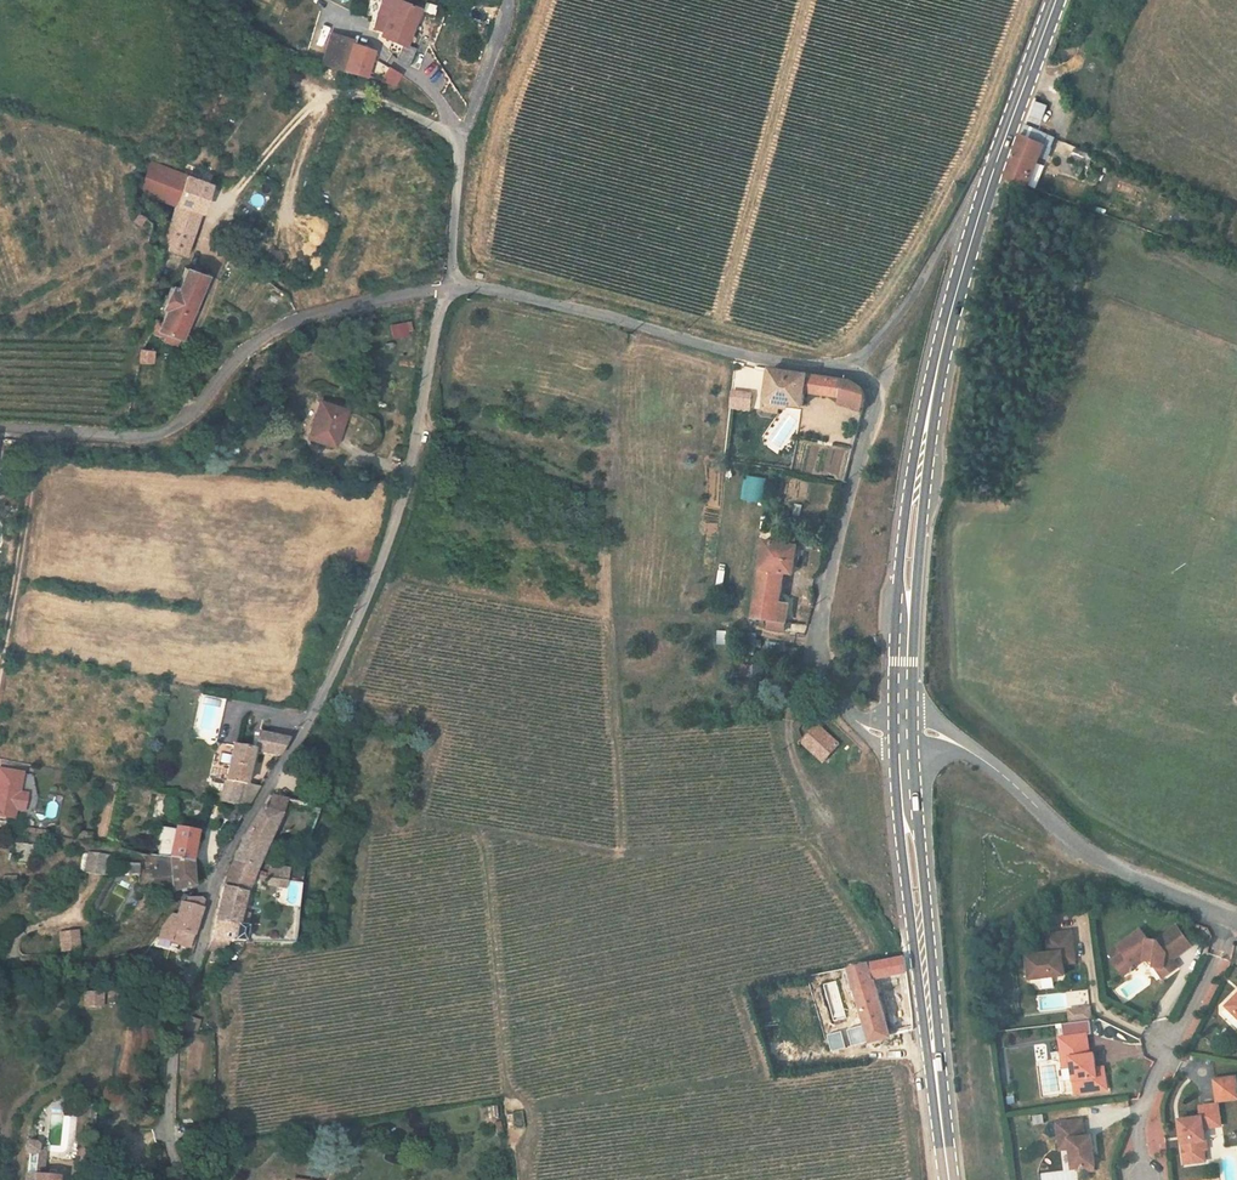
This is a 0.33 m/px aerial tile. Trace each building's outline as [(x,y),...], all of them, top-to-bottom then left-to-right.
[(373,29),(381,31),(380,35),(404,46),(405,44),(413,23),(392,15),(397,0),(381,0),(373,29)] [(402,0),(397,0),(392,15),(413,23),(419,7),(402,0)] [(340,50),(332,77),(376,94),(384,68),(365,62),(366,57),(340,50)] [(416,77),(421,63),(408,61),(405,73),(416,77)] [(392,83),(387,98),(402,104),(408,89),(392,83)] [(1041,126),(1047,105),(1033,101),(1027,122),(1041,126)] [(1055,137),(1025,124),(1022,134),(1046,144),(1051,146),(1055,137)] [(1022,134),(1013,157),(1039,162),(1046,144),(1022,134)] [(1089,165),(1093,156),(1075,149),(1071,158),(1089,165)] [(1016,171),(1012,192),(1036,201),(1047,177),(1016,171)] [(202,187),(217,192),(220,181),(190,174),(188,183),(202,187)] [(198,268),(217,192),(202,187),(188,183),(171,179),(163,207),(189,214),(177,262),(198,268)] [(174,351),(189,354),(191,355),(210,290),(193,285),(187,308),(181,307),(175,328),(178,329),(174,342),(162,341),(161,355),(173,357),(174,351)] [(396,324),(397,335),(414,333),(412,322),(396,324)] [(402,339),(404,350),(419,347),(417,336),(402,339)] [(138,363),(153,364),(153,350),(138,350),(138,363)] [(186,362),(189,354),(174,351),(173,357),(172,361),(186,362)] [(734,366),(733,388),(763,389),(764,367),(734,366)] [(164,370),(152,369),(151,381),(162,382),(164,370)] [(804,390),(780,385),(773,417),(771,416),(769,426),(784,430),(786,425),(793,427),(794,422),(809,425),(813,409),(845,414),(844,419),(870,428),(871,423),(872,416),(872,414),(872,411),(871,408),(869,405),(867,403),(864,401),(861,400),(804,390)] [(731,388),(728,407),(751,411),(753,391),(731,388)] [(321,402),(311,436),(335,443),(345,410),(321,402)] [(765,479),(744,475),(740,498),(761,502),(765,479)] [(822,558),(825,542),(808,538),(804,556),(822,558)] [(798,585),(804,556),(770,550),(756,629),(775,632),(789,634),(793,616),(783,614),(790,584),(798,585)] [(789,634),(775,632),(774,640),(789,642),(789,634)] [(778,655),(765,652),(763,660),(776,663),(778,655)] [(801,741),(823,762),(839,745),(817,725),(801,741)] [(259,733),(256,747),(256,749),(282,753),(291,738),(259,733)] [(249,784),(256,749),(256,747),(234,744),(228,780),(249,784)] [(249,784),(228,780),(225,797),(238,800),(252,802),(261,786),(249,784)] [(16,832),(18,823),(25,824),(28,808),(20,807),(23,786),(0,783),(0,829),(16,832)] [(274,803),(285,808),(291,798),(278,795),(274,803)] [(238,858),(259,867),(265,847),(286,809),(285,808),(274,803),(268,802),(249,834),(244,845),(238,858)] [(179,823),(174,859),(193,862),(199,828),(179,823)] [(108,874),(109,869),(111,856),(89,852),(86,870),(108,874)] [(160,891),(187,888),(197,885),(193,862),(174,859),(155,855),(160,891)] [(259,867),(238,858),(227,889),(220,912),(219,918),(242,925),(259,867)] [(124,860),(121,871),(136,876),(140,865),(124,860)] [(287,886),(287,865),(268,865),(268,886),(287,886)] [(287,901),(298,902),(300,882),(290,881),(287,901)] [(160,944),(193,954),(197,944),(194,943),(204,906),(187,903),(183,912),(179,911),(175,922),(172,921),(161,934),(160,944)] [(219,918),(211,947),(227,952),(234,941),(239,944),(245,944),(249,927),(242,925),(219,918)] [(77,929),(57,930),(58,951),(79,949),(77,929)] [(1150,983),(1154,989),(1164,982),(1159,974),(1158,973),(1159,968),(1161,967),(1163,971),(1178,960),(1164,940),(1143,955),(1134,954),(1127,944),(1104,961),(1105,962),(1096,969),(1100,974),(1099,976),(1110,990),(1116,986),(1116,981),(1122,977),(1124,980),(1131,975),(1140,976),(1139,981),(1141,981),(1150,983)] [(1013,971),(1014,994),(1049,991),(1048,980),(1048,972),(1060,971),(1057,948),(1033,950),(1034,969),(1013,971)] [(847,980),(857,1014),(861,1030),(869,1056),(887,1052),(871,992),(905,985),(903,969),(886,973),(847,980)] [(1061,979),(1060,971),(1048,972),(1048,980),(1061,979)] [(1150,983),(1141,981),(1141,982),(1149,993),(1154,989),(1150,983)] [(1216,1019),(1235,1039),(1236,1037),(1236,1000),(1216,1019)] [(861,1030),(857,1014),(845,1017),(850,1033),(861,1030)] [(1183,1039),(1190,1043),(1202,1018),(1195,1014),(1183,1039)] [(189,1016),(185,1031),(200,1030),(202,1020),(189,1016)] [(1092,1090),(1084,1092),(1082,1084),(1080,1069),(1076,1070),(1072,1050),(1045,1054),(1049,1075),(1057,1074),(1058,1083),(1063,1110),(1094,1104),(1092,1090)] [(1057,1074),(1049,1075),(1050,1084),(1058,1083),(1057,1074)] [(1090,1082),(1082,1084),(1084,1092),(1092,1090),(1090,1082)] [(1205,1092),(1208,1113),(1230,1110),(1226,1088),(1205,1092)] [(510,1114),(514,1129),(524,1126),(520,1111),(510,1114)] [(1032,1115),(1033,1124),(1044,1123),(1043,1113),(1032,1115)] [(1170,1132),(1177,1176),(1197,1173),(1196,1163),(1193,1163),(1191,1153),(1197,1152),(1195,1140),(1212,1137),(1209,1116),(1191,1119),(1193,1129),(1170,1132)] [(1148,1151),(1165,1150),(1163,1122),(1146,1123),(1148,1151)] [(1048,1156),(1055,1155),(1056,1164),(1060,1163),(1063,1179),(1081,1179),(1085,1179),(1080,1150),(1073,1151),(1071,1135),(1045,1139),(1048,1156)] [(36,1164),(37,1169),(46,1169),(47,1162),(48,1159),(44,1155),(39,1154),(35,1157),(34,1162),(36,1164)] [(1168,1158),(1156,1162),(1162,1179),(1175,1179),(1168,1158)] [(55,1164),(47,1162),(46,1169),(37,1169),(36,1169),(33,1179),(51,1179),(55,1164)]
